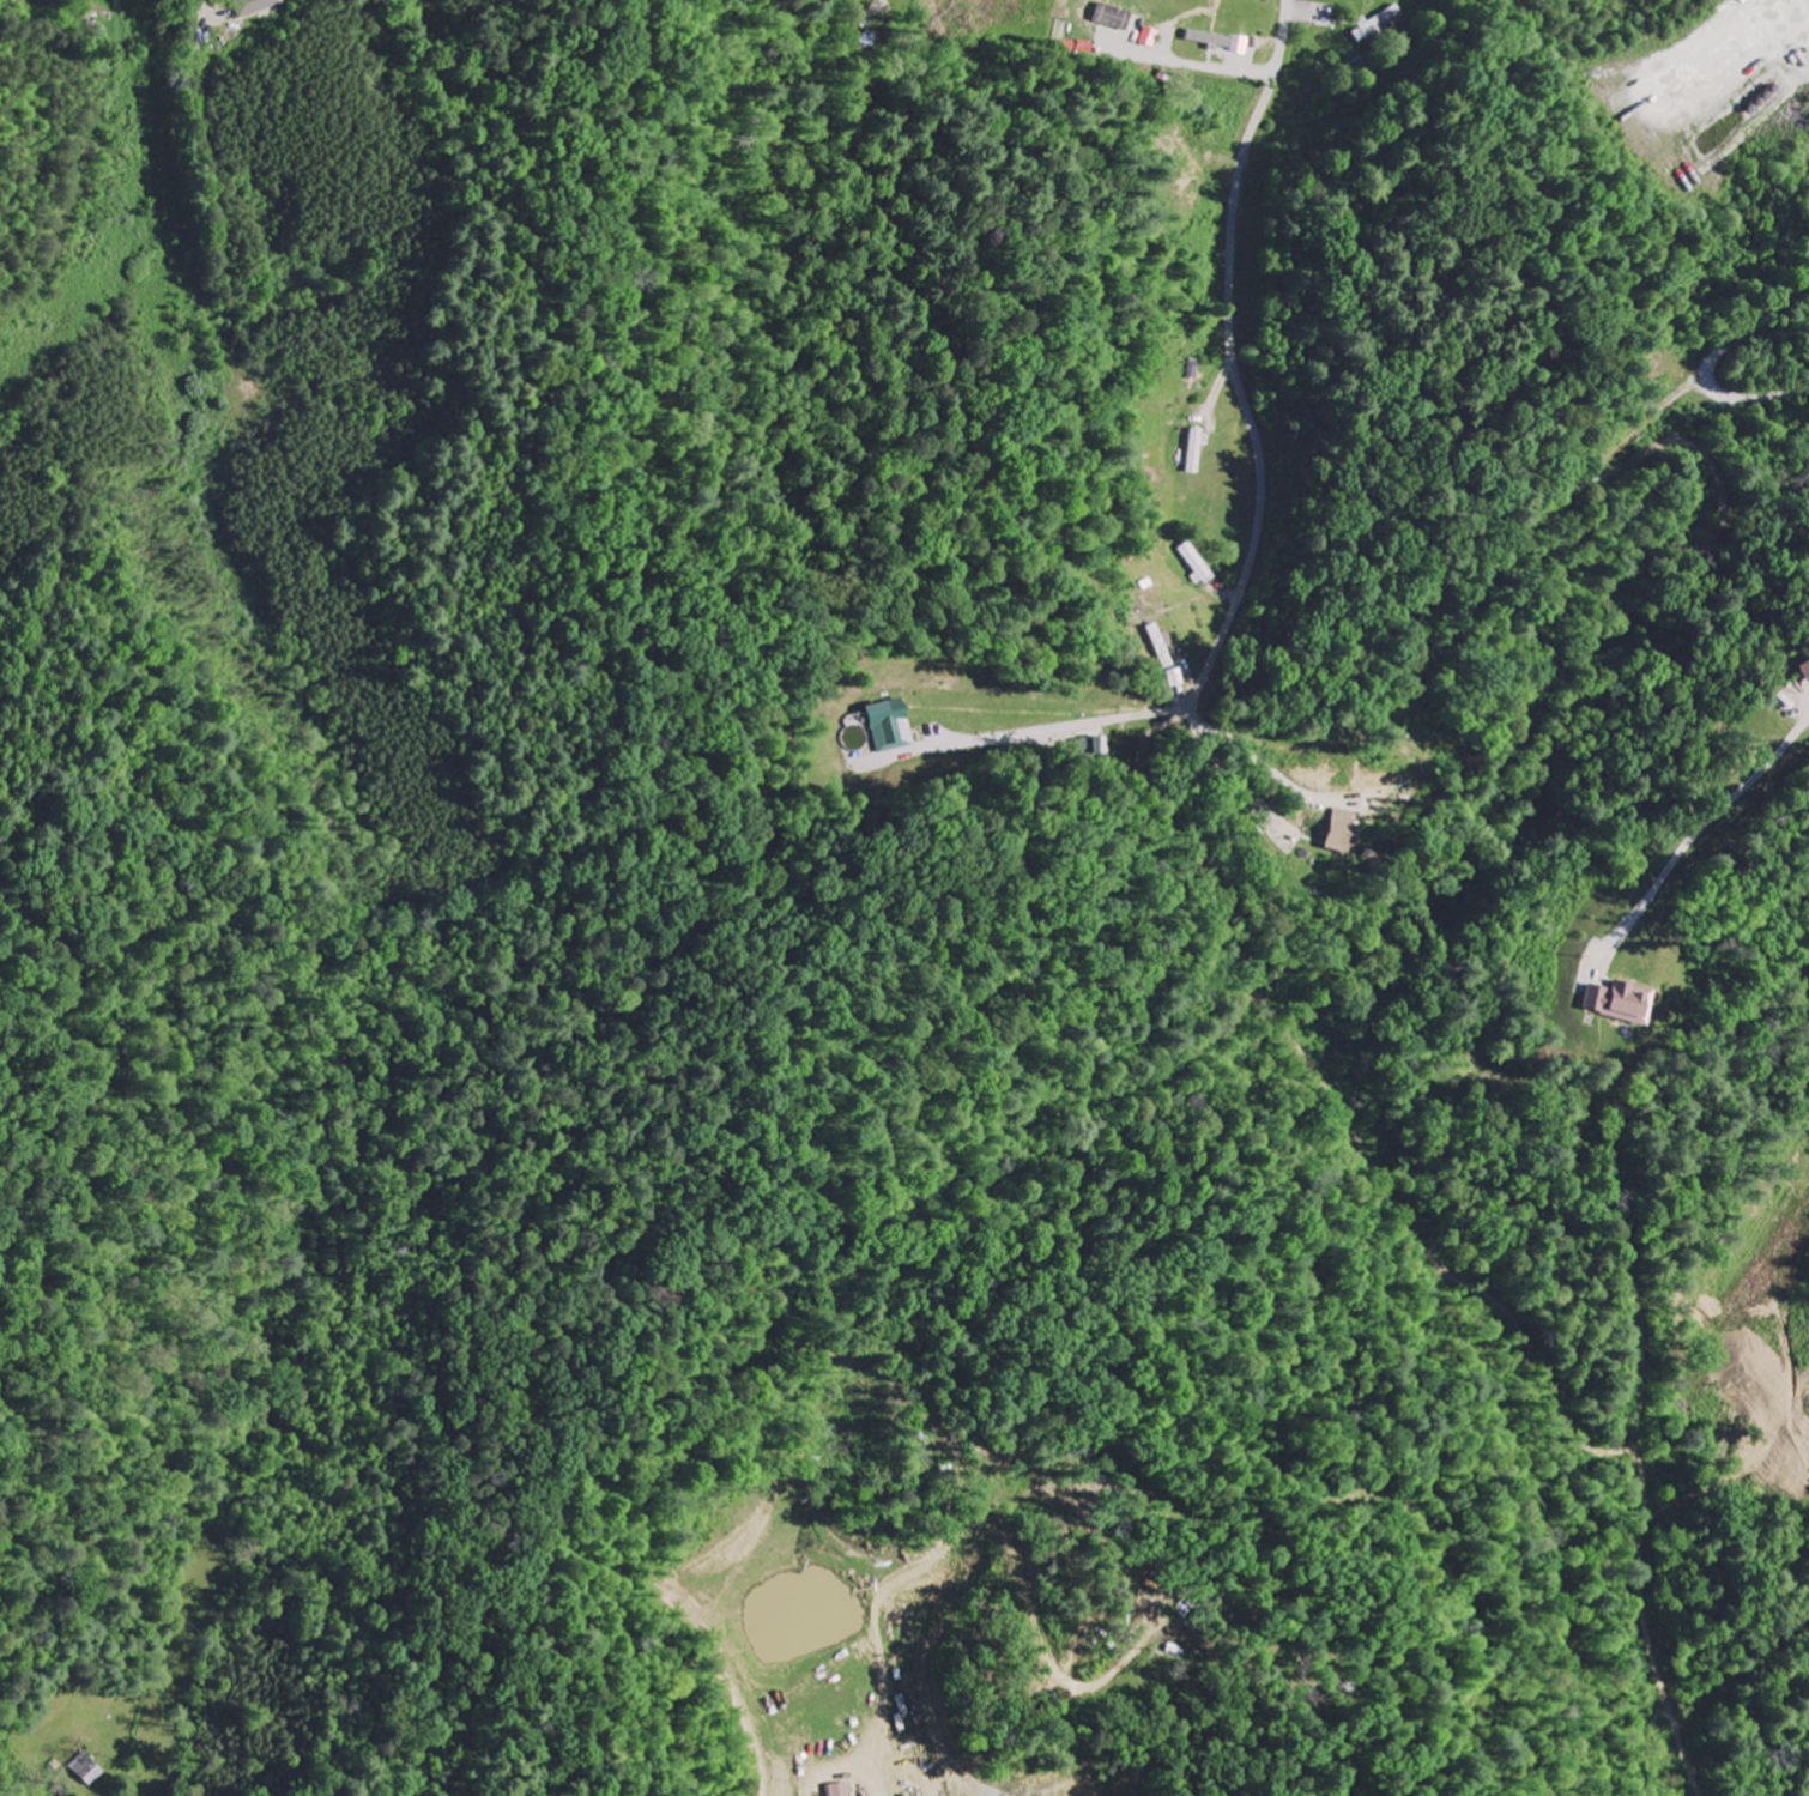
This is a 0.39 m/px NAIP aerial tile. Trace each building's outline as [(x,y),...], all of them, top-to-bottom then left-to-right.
[(236,8),(239,19),(285,7),(283,0),(252,0),(253,4),(236,8)] [(847,49),(874,48),(874,35),(846,36),(847,49)] [(1216,579),(1193,543),(1180,551),(1204,587),(1216,579)] [(869,710),(882,756),(918,746),(905,700),(869,710)] [(1091,740),(1092,757),(1106,756),(1106,739),(1091,740)] [(1358,851),(1365,817),(1338,812),(1331,845),(1358,851)] [(1649,1026),(1657,991),(1614,981),(1612,991),(1586,985),(1580,1010),(1649,1026)] [(94,1788),(108,1772),(86,1753),(72,1769),(94,1788)] [(854,1784),(833,1787),(833,1795),(855,1795),(854,1784)]
